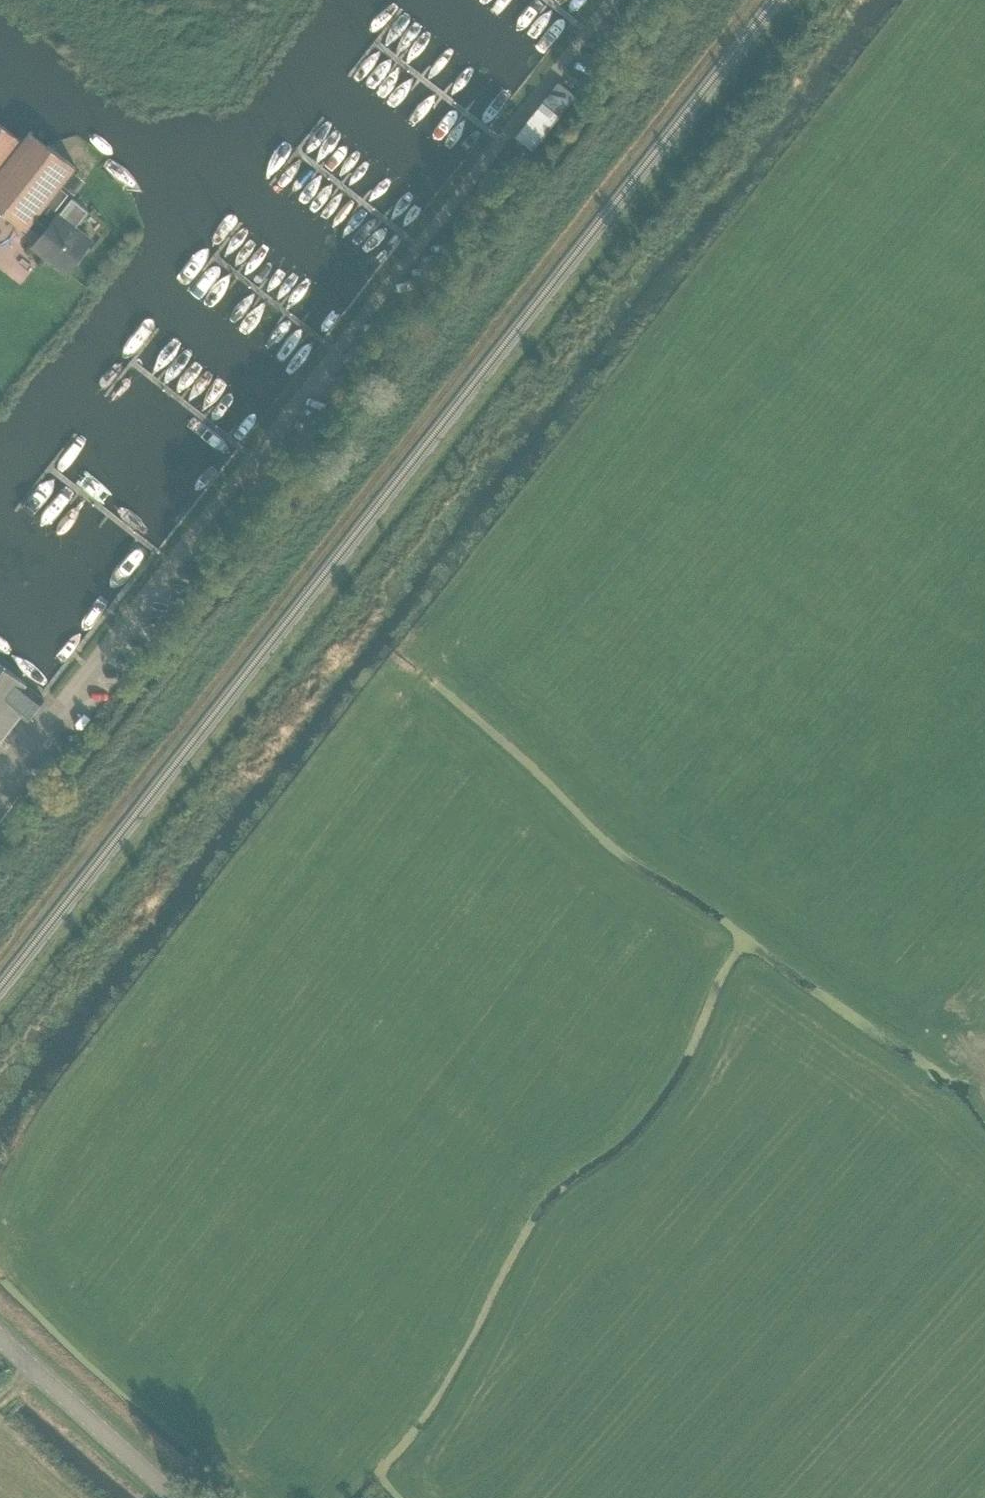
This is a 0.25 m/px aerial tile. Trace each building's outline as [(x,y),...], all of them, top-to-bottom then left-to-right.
[(576,95),(559,81),(542,102),(560,116),(576,95)] [(535,154),(562,119),(543,105),(516,139),(535,154)] [(26,230),(76,167),(30,130),(22,140),(0,123),(0,209),(26,230)] [(87,211),(71,199),(60,213),(57,211),(30,246),(65,274),(93,239),(75,226),(87,211)] [(20,714),(28,720),(44,699),(25,684),(26,683),(0,663),(0,741),(20,714)]
